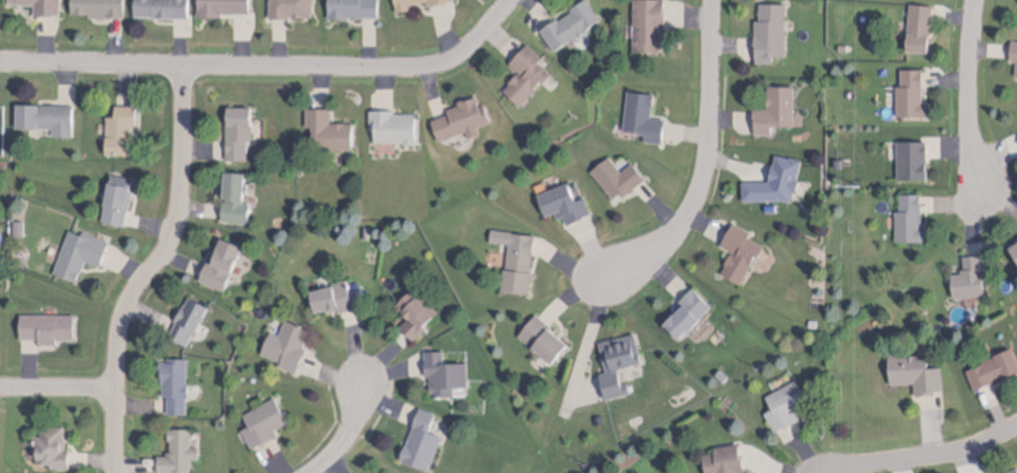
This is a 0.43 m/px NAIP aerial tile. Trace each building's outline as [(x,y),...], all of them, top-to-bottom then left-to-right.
[(9,8),(9,0),(62,0),(61,20),(36,21),(36,9),(17,9),(17,8),(9,8)] [(73,19),(73,0),(126,0),(126,23),(90,22),(90,19),(73,19)] [(136,21),(137,0),(192,0),(192,3),(190,3),(190,23),(154,23),(154,21),(136,21)] [(200,17),(200,0),(251,0),(251,18),(222,18),(222,23),(199,23),(199,17),(200,17)] [(272,24),(272,0),(314,0),(314,23),(293,23),(293,21),(290,21),(290,24),(272,24)] [(330,25),(331,0),(363,0),(363,1),(381,2),(380,23),(349,23),(349,26),(330,25)] [(399,18),(395,0),(454,0),(456,8),(430,13),(428,6),(410,10),(411,16),(399,18)] [(571,6),(580,0),(590,0),(602,17),(556,49),(541,27),(558,16),(560,18),(573,9),(571,6)] [(635,49),(635,0),(666,0),(666,6),(668,6),(668,25),(664,25),(664,40),(661,40),(661,49),(635,49)] [(787,1),(786,53),(781,53),(781,57),(774,57),(774,60),(757,60),(757,51),(756,51),(756,18),(761,18),(761,1),(787,1)] [(911,1),(934,3),(932,31),(930,31),(929,48),(907,46),(911,1)] [(529,42),(544,55),(540,60),(553,72),(544,82),(541,79),(536,85),(537,87),(522,103),(505,88),(511,82),(510,80),(518,71),(520,72),(522,71),(511,61),(529,42)] [(839,43),(848,43),(848,52),(839,52),(839,43)] [(902,67),(924,67),(924,86),(923,86),(923,100),(928,100),(928,114),(898,114),(898,84),(902,84),(902,67)] [(795,84),(795,123),(773,123),(773,132),(756,132),(756,123),(755,123),(755,106),(768,106),(768,91),(769,91),(769,84),(795,84)] [(629,88),(656,92),(654,103),(653,103),(651,115),(667,117),(664,141),(645,138),(646,130),(625,127),(629,88)] [(441,139),(433,118),(450,111),(449,107),(460,102),(459,99),(477,92),(482,104),(486,102),(493,119),(478,125),(481,131),(470,136),(467,129),(441,139)] [(18,100),(40,100),(40,103),(74,103),(74,134),(54,134),(54,126),(39,126),(39,125),(18,124),(18,100)] [(116,103),(137,104),(137,123),(133,123),(133,133),(132,133),(131,151),(108,151),(108,136),(107,136),(108,114),(116,114),(116,103)] [(229,103),(253,103),(253,121),(253,138),(247,138),(247,143),(250,143),(250,151),(247,151),(247,157),(228,157),(228,150),(228,138),(227,138),(227,124),(229,124),(229,103)] [(314,146),(314,132),(312,132),(312,128),(314,128),(314,125),(307,125),(307,105),(332,105),(332,121),(354,121),(354,146),(314,146)] [(417,111),(417,137),(418,137),(418,142),(404,142),(404,139),(376,139),(376,126),(371,126),(371,107),(396,107),(396,111),(417,111)] [(899,139),(928,139),(927,161),(927,170),(928,170),(928,177),(898,176),(899,139)] [(744,198),(744,179),(771,179),(774,162),(775,162),(777,152),(791,155),(791,154),(803,157),(799,175),(800,177),(798,187),(795,189),(793,198),(785,197),(744,198)] [(592,168),(610,154),(623,170),(634,160),(647,177),(624,195),(621,191),(614,196),(592,168)] [(247,168),(245,200),(252,201),(250,219),(223,217),(223,216),(224,216),(225,201),(224,201),(224,199),(225,199),(226,194),(225,194),(227,166),(247,168)] [(113,172),(133,176),(130,188),(134,189),(130,208),(129,208),(126,224),(107,220),(107,219),(104,218),(107,202),(106,202),(111,177),(112,177),(113,172)] [(539,191),(570,178),(578,198),(586,195),(592,211),(581,216),(581,217),(568,222),(565,214),(559,216),(556,208),(548,212),(539,191)] [(901,209),(901,191),(922,191),(922,200),(923,200),(923,221),(922,221),(922,224),(927,224),(927,240),(919,240),(919,239),(896,239),(897,209),(901,209)] [(768,203),(776,202),(776,211),(768,211),(768,203)] [(735,221),(752,230),(750,235),(766,244),(759,256),(756,254),(751,263),(752,263),(742,281),(723,271),(728,263),(726,262),(731,251),(734,253),(735,250),(722,243),(735,221)] [(493,226),(514,229),(514,230),(534,232),(534,231),(536,232),(533,263),(534,263),(531,289),(504,286),(506,265),(508,265),(511,241),(492,239),(493,226)] [(71,228),(83,233),(84,229),(111,239),(101,264),(87,258),(82,270),(81,269),(77,279),(55,271),(71,228)] [(245,241),(226,288),(200,277),(201,275),(201,276),(208,259),(210,260),(221,234),(223,234),(223,233),(245,241)] [(1016,264),(1016,242),(1008,248),(1016,264)] [(954,296),(952,272),(962,271),(962,267),(966,266),(964,253),(983,252),(984,271),(983,271),(986,293),(954,296)] [(312,286),(349,277),(351,287),(358,286),(363,305),(341,310),(341,307),(329,310),(328,308),(318,310),(312,286)] [(415,285),(421,291),(421,290),(425,293),(426,292),(429,296),(432,300),(431,301),(439,309),(425,322),(429,325),(415,338),(402,324),(410,317),(396,303),(415,285)] [(694,286),(713,304),(690,327),(689,326),(682,333),(680,331),(677,334),(668,326),(671,323),(666,319),(675,309),(674,309),(683,301),(681,299),(694,286)] [(211,303),(198,328),(197,327),(188,344),(170,335),(178,319),(176,318),(185,302),(186,303),(191,293),(211,303)] [(76,313),(76,338),(58,338),(58,343),(40,342),(40,337),(22,337),(22,312),(76,313)] [(538,312),(551,322),(550,323),(570,339),(555,358),(537,344),(535,345),(520,333),(538,312)] [(287,317),(311,328),(304,346),(308,347),(297,371),(280,364),(282,360),(262,352),(272,329),(280,333),(287,317)] [(810,325),(811,318),(818,319),(817,326),(810,325)] [(601,340),(637,330),(645,359),(620,365),(624,382),(630,380),(632,390),(607,397),(605,387),(606,387),(602,372),(609,370),(601,340)] [(1012,344),(1016,356),(1016,369),(1006,374),(1007,375),(994,381),(993,381),(976,388),(967,368),(984,361),(983,359),(996,354),(995,352),(1012,344)] [(469,360),(469,384),(455,385),(455,394),(433,394),(433,391),(432,391),(431,380),(432,380),(432,373),(427,373),(427,358),(426,358),(426,349),(445,348),(445,361),(469,360)] [(890,352),(908,351),(908,353),(928,352),(929,365),(943,364),(945,387),(935,388),(936,392),(916,393),(915,381),(891,382),(890,352)] [(188,357),(188,382),(190,382),(189,396),(187,396),(187,413),(169,412),(169,395),(164,395),(164,382),(162,382),(162,372),(160,372),(161,360),(169,360),(169,357),(188,357)] [(767,394),(797,377),(812,404),(799,411),(802,417),(777,431),(766,411),(774,406),(767,394)] [(244,414),(275,396),(289,421),(275,429),(278,434),(253,448),(242,429),(250,424),(244,414)] [(421,406),(437,412),(431,429),(443,434),(430,469),(401,458),(408,441),(409,441),(415,425),(414,425),(421,406)] [(41,425),(65,425),(65,435),(66,435),(66,448),(71,448),(71,467),(52,467),(52,462),(38,462),(38,446),(36,446),(36,434),(41,434),(41,425)] [(192,427),(192,445),(200,445),(200,457),(192,457),(192,472),(159,472),(159,455),(167,455),(167,451),(171,451),(172,439),(169,439),(169,427),(192,427)] [(743,470),(744,472),(708,472),(705,452),(716,450),(715,445),(740,441),(743,456),(744,455),(747,469),(743,470)] [(999,472),(1016,464),(1016,472),(999,472)]
